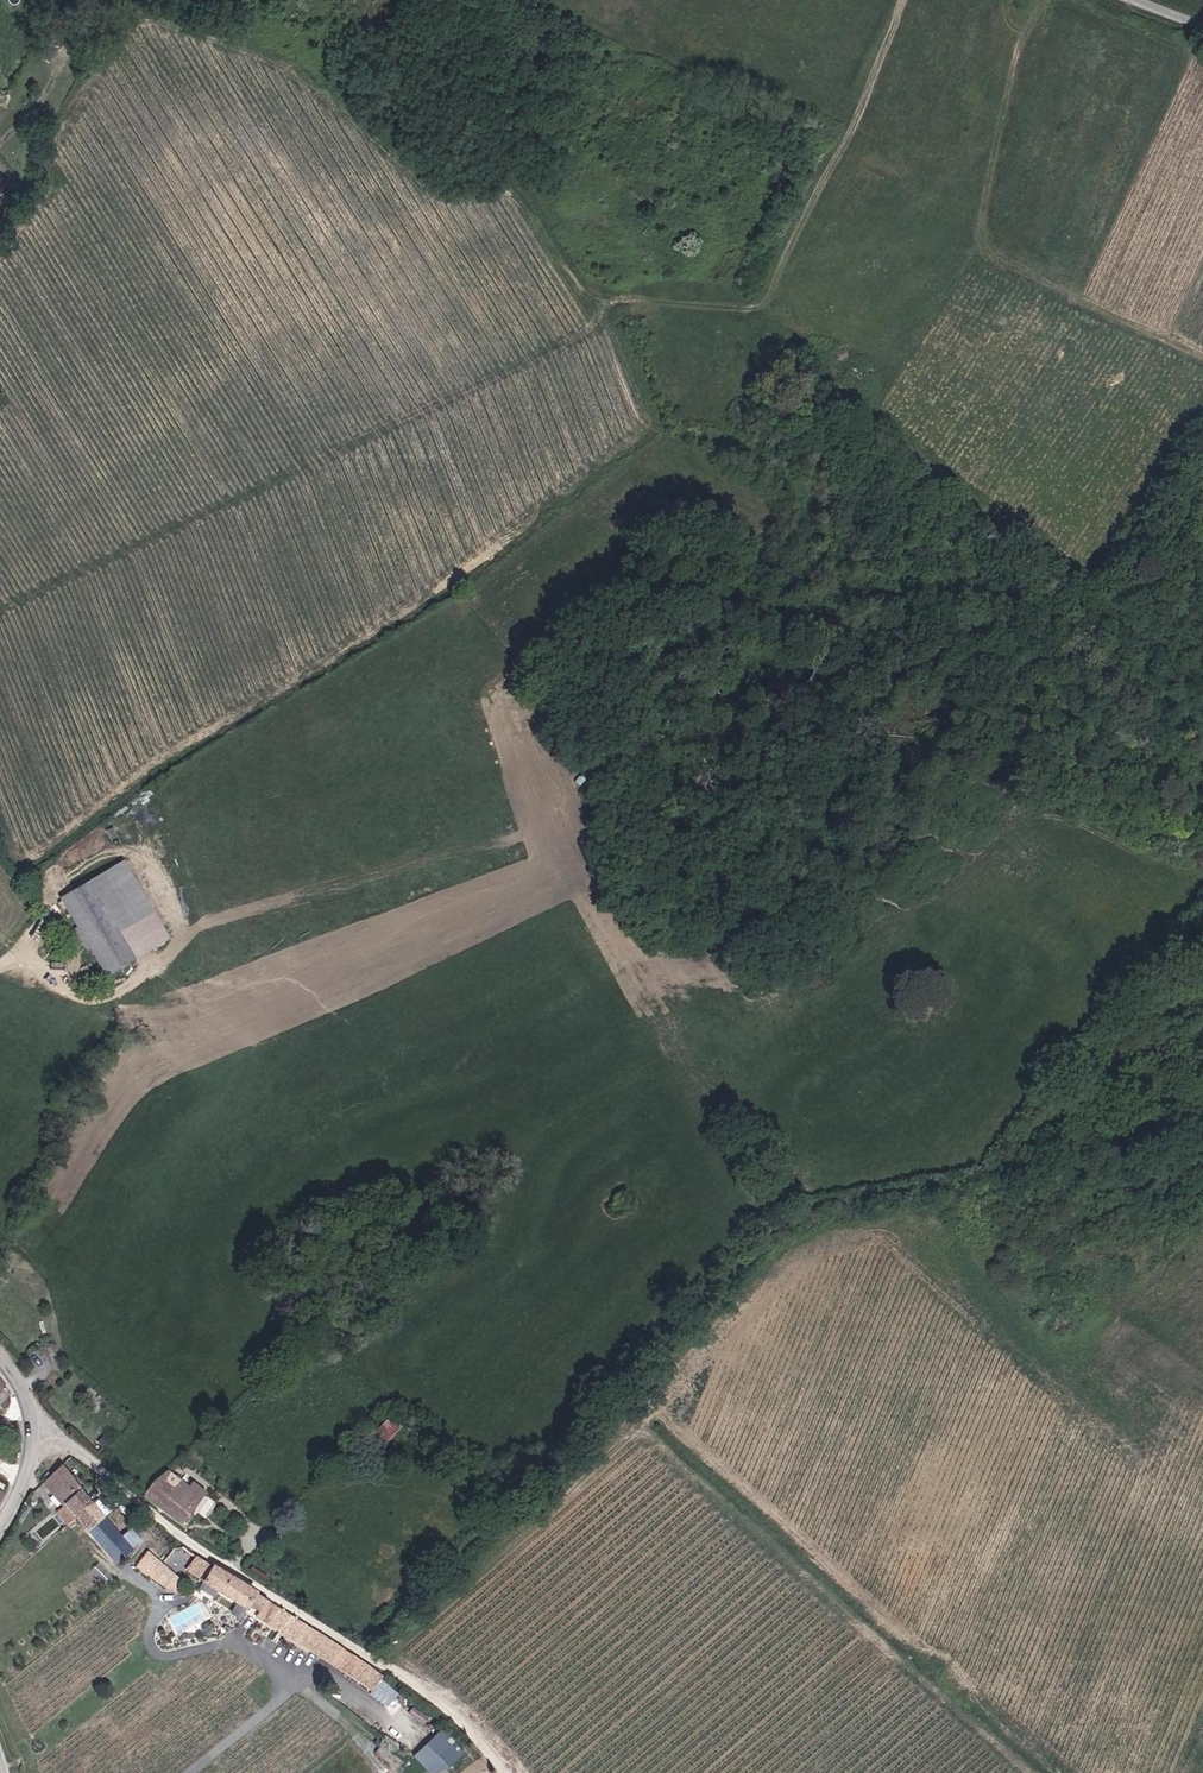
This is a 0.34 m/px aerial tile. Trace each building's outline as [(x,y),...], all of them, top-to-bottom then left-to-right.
[(152,914),(121,862),(86,883),(118,934),(152,914)] [(61,900),(108,977),(134,961),(86,883),(61,900)] [(620,1195),(612,1202),(617,1208),(612,1212),(617,1218),(630,1207),(620,1195)] [(10,1396),(0,1383),(0,1406),(10,1396)] [(376,1435),(386,1443),(398,1429),(388,1421),(376,1435)] [(64,1507),(90,1535),(105,1520),(79,1492),(82,1489),(62,1467),(41,1486),(62,1509),(64,1507)] [(169,1470),(145,1494),(185,1525),(206,1498),(169,1470)] [(105,1520),(90,1535),(117,1563),(132,1549),(105,1520)] [(177,1575),(148,1551),(136,1568),(169,1588),(177,1575)] [(375,1690),(383,1676),(358,1658),(319,1636),(270,1601),(198,1557),(190,1570),(208,1581),(205,1584),(248,1607),(252,1603),(263,1610),(259,1615),(375,1690)] [(176,1631),(210,1619),(204,1602),(169,1614),(176,1631)] [(442,1730),(413,1754),(425,1767),(453,1743),(442,1730)]
